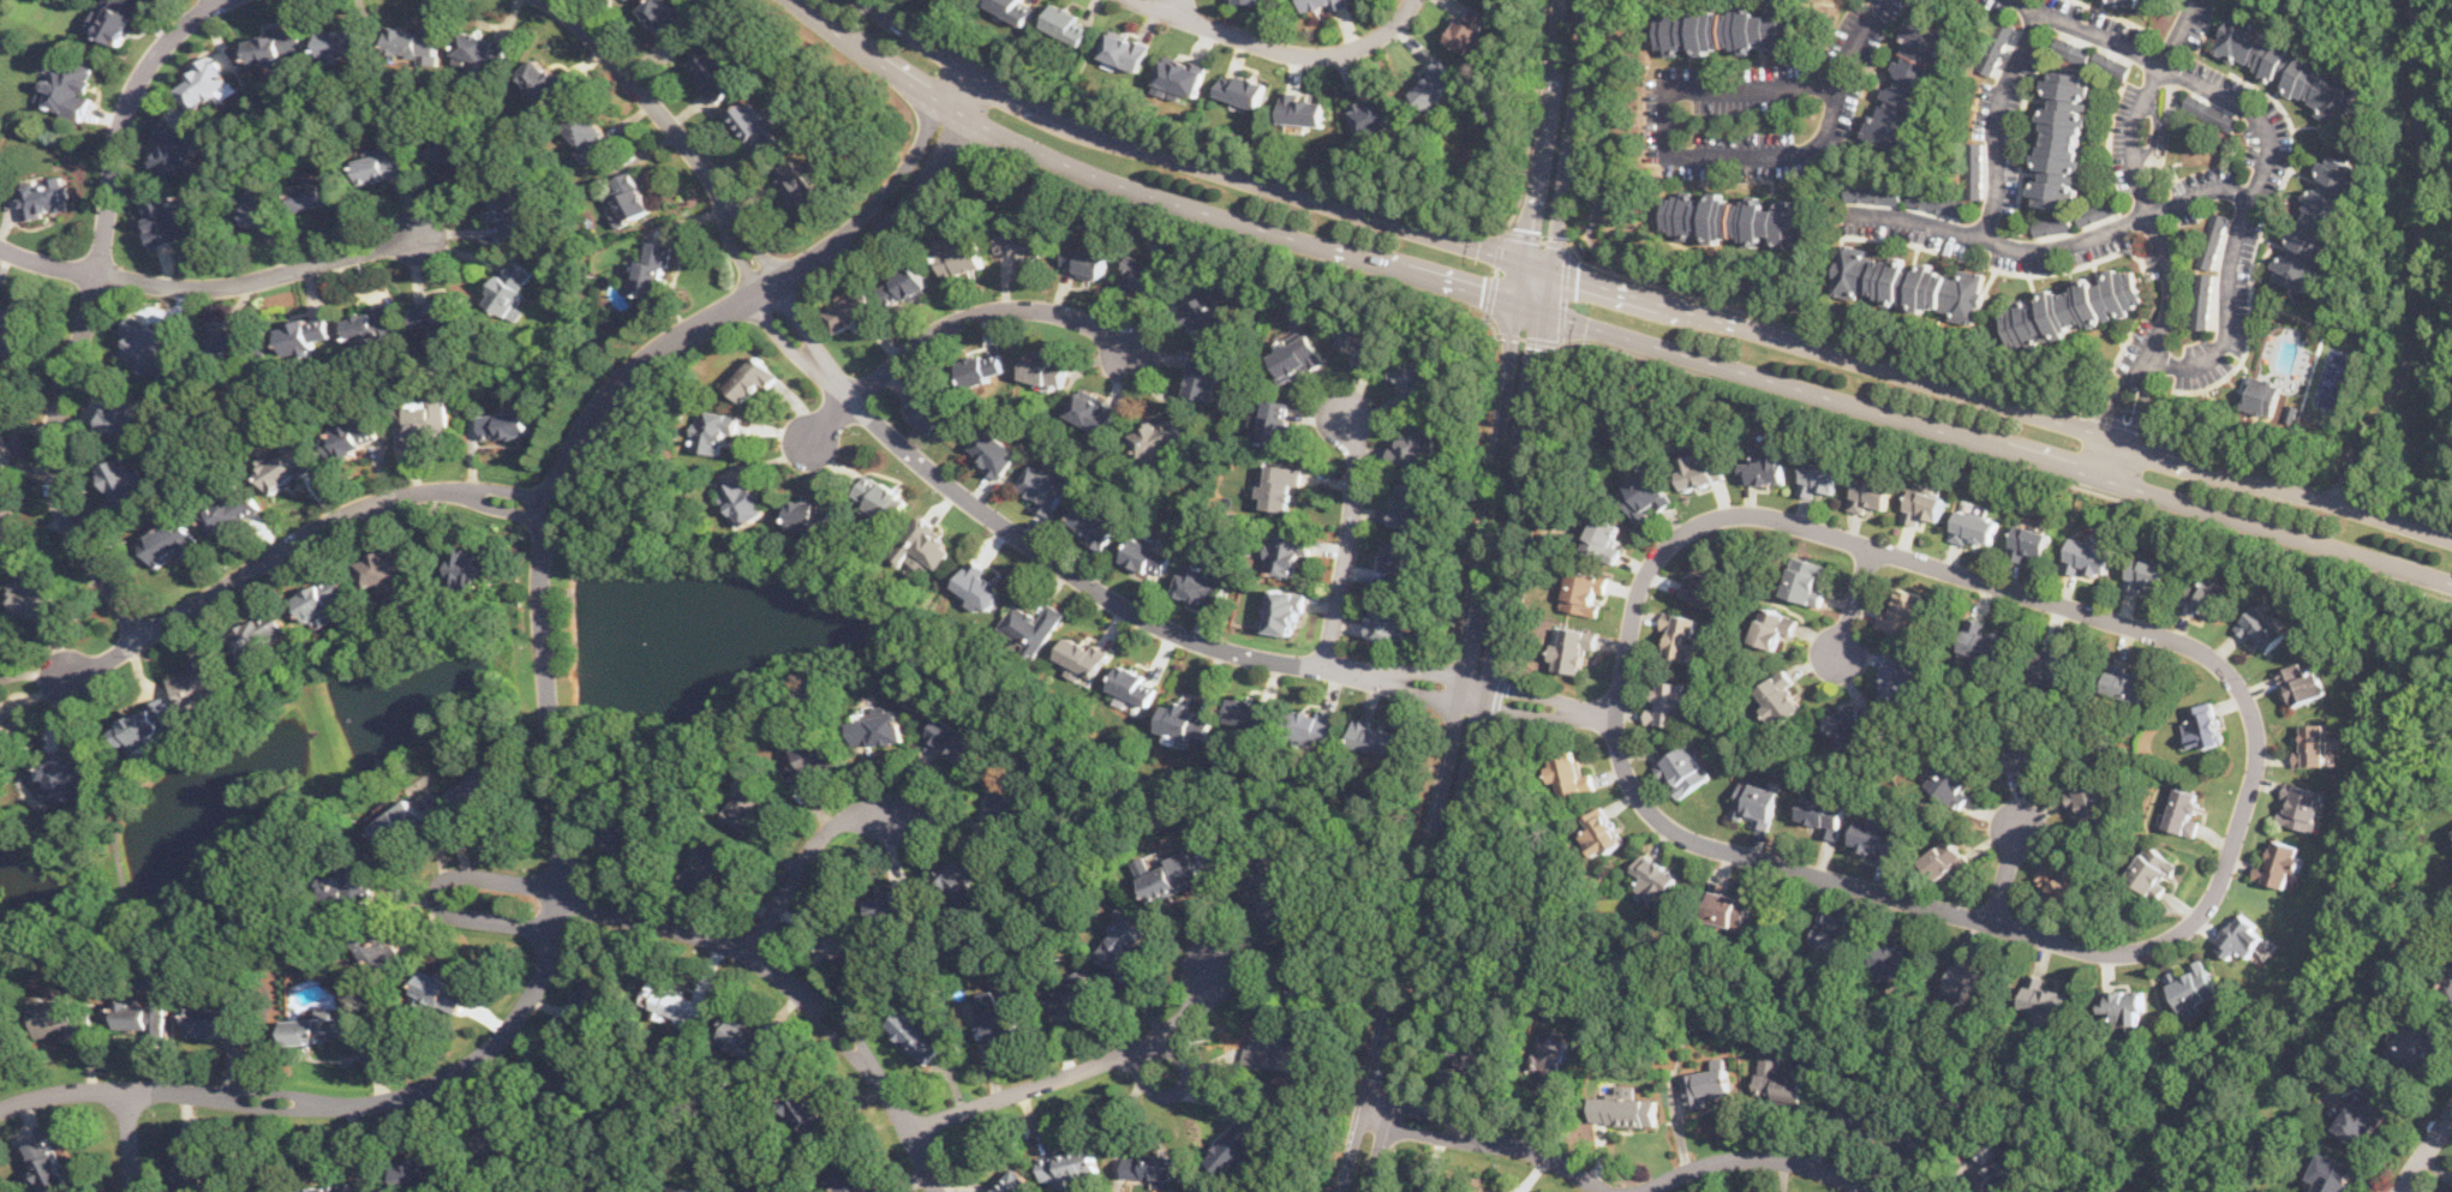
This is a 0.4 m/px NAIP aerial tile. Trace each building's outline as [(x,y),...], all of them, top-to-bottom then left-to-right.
[(88,30),(126,47),(148,0),(101,0),(88,30)] [(678,48),(698,29),(669,0),(650,0),(640,10),(678,48)] [(1039,0),(990,0),(987,5),(1025,24),(1039,0)] [(1043,25),(1082,44),(1094,19),(1057,0),(1043,25)] [(1308,14),(1348,2),(1348,0),(1304,0),(1308,14)] [(2137,11),(2142,0),(2112,0),(2137,11)] [(1470,54),(1491,16),(1467,2),(1446,41),(1470,54)] [(1655,11),(1657,55),(1794,50),(1792,4),(1655,11)] [(2343,127),(2368,83),(2345,68),(2340,77),(2259,25),(2263,19),(2242,6),(2214,49),(2236,64),(2241,56),(2285,84),(2280,90),(2343,127)] [(1958,35),(1916,16),(1860,137),(1903,156),(1958,35)] [(1979,67),(1991,74),(2017,24),(2004,18),(1979,67)] [(441,26),(391,26),(391,54),(441,54),(441,26)] [(309,53),(303,28),(250,37),(255,64),(309,53)] [(322,29),(322,55),(370,55),(370,29),(322,29)] [(1100,62),(1142,73),(1150,41),(1108,30),(1100,62)] [(454,64),(504,70),(508,37),(459,31),(454,64)] [(2089,49),(2083,61),(2051,46),(2057,34),(2089,49)] [(720,101),(744,78),(711,42),(686,65),(720,101)] [(2131,65),(2125,78),(2091,60),(2095,48),(2131,65)] [(1197,98),(1207,65),(1165,53),(1155,86),(1197,98)] [(32,103),(83,120),(98,72),(47,56),(32,103)] [(179,84),(201,114),(238,86),(216,56),(179,84)] [(544,109),(568,86),(539,56),(514,79),(544,109)] [(1460,80),(1439,56),(1425,68),(1431,74),(1412,92),(1428,110),(1460,80)] [(1216,96),(1260,108),(1268,80),(1225,68),(1216,96)] [(2094,77),(2050,71),(2046,95),(2047,95),(2037,179),(2035,178),(2032,204),(2077,210),(2094,77)] [(1324,98),(1315,98),(1315,91),(1282,91),(1281,124),(1324,124),(1324,98)] [(1350,106),(1360,136),(1399,122),(1389,92),(1350,106)] [(2241,118),(2190,92),(2182,106),(2233,132),(2241,118)] [(771,127),(776,125),(755,96),(731,114),(761,156),(782,142),(771,127)] [(558,133),(582,168),(616,144),(593,110),(558,133)] [(150,167),(190,178),(202,131),(163,120),(150,167)] [(461,174),(479,151),(444,125),(427,148),(461,174)] [(1967,198),(1984,198),(1982,140),(1969,140),(1967,198)] [(408,173),(401,145),(359,157),(367,185),(408,173)] [(2367,168),(2322,150),(2272,276),(2316,294),(2367,168)] [(806,212),(825,196),(799,164),(778,181),(806,212)] [(609,181),(627,223),(653,211),(635,169),(609,181)] [(300,210),(349,200),(343,173),(294,182),(300,210)] [(68,211),(64,178),(19,185),(24,217),(68,211)] [(1843,202),(1903,205),(1904,184),(1844,181),(1843,202)] [(1804,247),(1808,208),(1765,203),(1766,196),(1668,186),(1663,234),(1804,247)] [(527,232),(518,187),(489,194),(500,238),(527,232)] [(1964,197),(1909,187),(1906,205),(1961,215),(1964,197)] [(244,227),(269,224),(270,235),(282,234),(279,197),(263,199),(263,192),(240,194),(244,227)] [(154,247),(197,238),(190,204),(177,206),(174,193),(144,200),(154,247)] [(2075,215),(2080,226),(2123,209),(2119,198),(2075,215)] [(2196,263),(2213,268),(2229,214),(2212,209),(2196,263)] [(2034,236),(2073,230),(2070,212),(2032,218),(2034,236)] [(1047,257),(1047,232),(998,230),(998,257),(1047,257)] [(945,280),(986,268),(976,236),(935,248),(945,280)] [(671,244),(650,240),(646,260),(630,258),(624,289),(660,296),(671,244)] [(1102,278),(1108,254),(1066,244),(1060,268),(1102,278)] [(1979,322),(1987,271),(1961,266),(1961,268),(1840,246),(1831,294),(1979,322)] [(1134,277),(1130,282),(1156,298),(1171,271),(1134,251),(1122,270),(1134,277)] [(484,301),(510,317),(537,271),(510,257),(484,301)] [(931,288),(915,263),(880,284),(897,310),(931,288)] [(2148,313),(2136,265),(2106,274),(2106,275),(2039,292),(2040,296),(1999,306),(2010,348),(2148,313)] [(2191,272),(2191,328),(2211,328),(2211,272),(2191,272)] [(825,312),(839,336),(875,315),(861,290),(825,312)] [(1230,321),(1209,290),(1180,311),(1201,340),(1230,321)] [(413,303),(419,331),(462,322),(457,294),(413,303)] [(12,361),(40,330),(7,300),(0,308),(0,351),(12,361)] [(394,305),(348,312),(353,342),(399,335),(394,305)] [(136,312),(124,331),(132,337),(122,353),(156,375),(179,340),(136,312)] [(282,324),(288,353),(336,343),(330,315),(282,324)] [(1376,366),(1383,330),(1347,322),(1341,346),(1354,349),(1352,361),(1376,366)] [(214,366),(261,355),(253,324),(208,335),(214,366)] [(1268,355),(1284,384),(1326,363),(1310,333),(1268,355)] [(1070,358),(1029,348),(1022,378),(1063,388),(1070,358)] [(965,387),(1007,375),(1000,349),(958,361),(965,387)] [(1218,357),(1197,352),(1184,395),(1210,403),(1218,376),(1213,373),(1218,357)] [(778,373),(758,353),(726,384),(747,405),(778,373)] [(1409,401),(1436,387),(1419,355),(1392,370),(1409,401)] [(2273,415),(2281,381),(2249,373),(2242,408),(2273,415)] [(933,435),(952,414),(920,383),(901,403),(933,435)] [(1067,417),(1107,433),(1119,405),(1080,388),(1067,417)] [(140,395),(110,390),(104,432),(134,437),(140,395)] [(445,394),(395,399),(400,445),(435,442),(433,427),(449,426),(445,394)] [(1288,400),(1264,397),(1261,442),(1291,444),(1293,418),(1287,417),(1288,400)] [(530,407),(480,414),(484,442),(533,435),(530,407)] [(736,413),(699,407),(690,451),(728,459),(736,413)] [(1194,434),(1186,412),(1176,415),(1185,438),(1194,434)] [(1185,442),(1172,413),(1131,431),(1144,461),(1185,442)] [(11,481),(1,417),(0,417),(0,483),(11,481)] [(335,453),(381,445),(375,417),(330,424),(335,453)] [(1431,466),(1436,424),(1406,420),(1403,445),(1393,444),(1391,461),(1431,466)] [(999,479),(1021,455),(988,426),(968,450),(999,479)] [(317,468),(299,436),(279,448),(285,456),(259,471),(273,493),(317,468)] [(1721,460),(1708,463),(1704,450),(1675,457),(1683,491),(1727,479),(1721,460)] [(1784,484),(1784,450),(1753,451),(1753,463),(1741,463),(1741,485),(1784,484)] [(104,466),(121,510),(151,499),(134,454),(104,466)] [(1075,481),(1039,457),(1019,485),(1029,492),(1025,498),(1052,515),(1075,481)] [(1814,499),(1819,489),(1835,495),(1843,472),(1810,460),(1796,493),(1814,499)] [(1300,468),(1268,466),(1264,509),(1298,510),(1300,468)] [(1615,496),(1643,527),(1674,499),(1646,468),(1615,496)] [(910,498),(869,471),(853,495),(892,523),(910,498)] [(738,529),(769,510),(743,473),(714,492),(738,529)] [(1895,484),(1860,474),(1849,508),(1871,515),(1873,504),(1888,509),(1895,484)] [(1419,531),(1427,481),(1397,478),(1389,526),(1419,531)] [(1925,516),(1940,521),(1949,493),(1914,481),(1901,519),(1922,525),(1925,516)] [(201,510),(215,537),(262,511),(247,485),(201,510)] [(788,528),(832,528),(832,505),(820,505),(820,498),(788,498),(788,528)] [(1067,526),(1106,547),(1120,522),(1082,501),(1067,526)] [(11,519),(8,502),(0,503),(0,520),(11,519)] [(1999,521),(1958,508),(1950,535),(1991,549),(1999,521)] [(142,538),(157,568),(201,545),(185,515),(142,538)] [(1626,527),(1597,515),(1583,551),(1611,563),(1626,527)] [(892,557),(902,564),(908,555),(937,574),(957,543),(919,517),(892,557)] [(2044,562),(2053,534),(2020,521),(2009,549),(2044,562)] [(1266,574),(1297,577),(1300,555),(1308,555),(1310,533),(1272,528),(1266,574)] [(2116,543),(2075,531),(2064,568),(2105,580),(2116,543)] [(1173,555),(1136,534),(1123,558),(1160,579),(1173,555)] [(1382,577),(1409,581),(1413,544),(1387,541),(1382,577)] [(407,543),(355,556),(364,586),(414,574),(407,543)] [(492,586),(495,551),(450,547),(447,582),(492,586)] [(1820,606),(1824,592),(1820,591),(1829,564),(1793,553),(1781,594),(1820,606)] [(2161,588),(2169,564),(2134,553),(2123,587),(2141,593),(2145,583),(2161,588)] [(982,617),(1010,582),(976,557),(957,582),(967,589),(959,599),(982,617)] [(1720,607),(1728,579),(1716,575),(1718,564),(1693,557),(1681,597),(1720,607)] [(1212,579),(1215,569),(1186,558),(1173,592),(1218,610),(1227,585),(1212,579)] [(1601,617),(1607,574),(1567,569),(1561,611),(1601,617)] [(19,621),(61,621),(61,570),(20,570),(19,621)] [(339,598),(347,593),(339,575),(294,597),(306,621),(341,604),(339,598)] [(2229,583),(2203,575),(2199,589),(2188,585),(2179,606),(2215,619),(2229,583)] [(1296,637),(1305,593),(1274,586),(1266,630),(1296,637)] [(1927,592),(1898,586),(1892,613),(1882,611),(1878,629),(1919,636),(1927,592)] [(1065,611),(1048,601),(1039,617),(1016,603),(1003,624),(1042,648),(1065,611)] [(2235,625),(2266,654),(2287,631),(2256,603),(2235,625)] [(1406,607),(1372,604),(1369,639),(1404,642),(1406,607)] [(1774,648),(1780,634),(1789,637),(1798,618),(1766,604),(1751,639),(1774,648)] [(274,606),(229,637),(245,660),(289,630),(274,606)] [(1694,661),(1703,617),(1665,610),(1657,654),(1694,661)] [(1982,629),(1985,622),(1968,617),(1957,660),(1988,669),(1991,660),(2002,663),(2009,635),(1982,629)] [(1551,669),(1581,672),(1585,647),(1595,648),(1597,630),(1557,625),(1551,669)] [(1059,652),(1070,659),(1066,664),(1093,679),(1110,652),(1074,629),(1059,652)] [(2065,688),(2073,654),(2037,647),(2029,681),(2065,688)] [(231,684),(210,654),(168,682),(189,712),(231,684)] [(1914,655),(1886,655),(1886,699),(1914,699),(1914,655)] [(1108,688),(1147,707),(1156,688),(1144,681),(1148,673),(1123,660),(1108,688)] [(2142,669),(2109,660),(2101,695),(2143,705),(2149,679),(2140,677),(2142,669)] [(2306,671),(2301,660),(2274,672),(2291,707),(2326,691),(2314,667),(2306,671)] [(1778,727),(1807,707),(1782,671),(1752,691),(1778,727)] [(1650,725),(1687,727),(1690,683),(1652,682),(1650,725)] [(1230,721),(1274,727),(1276,702),(1233,696),(1230,721)] [(181,729),(163,697),(113,727),(131,759),(181,729)] [(1168,703),(1160,730),(1208,744),(1215,718),(1192,711),(1195,701),(1182,697),(1178,707),(1168,703)] [(30,731),(4,701),(0,704),(0,757),(30,731)] [(2191,725),(2184,726),(2191,750),(2223,742),(2211,702),(2187,709),(2191,725)] [(1333,743),(1338,711),(1299,705),(1294,737),(1333,743)] [(1835,747),(1876,739),(1870,706),(1829,713),(1835,747)] [(907,741),(903,711),(851,717),(855,747),(907,741)] [(986,748),(949,712),(929,731),(968,767),(986,748)] [(1351,744),(1393,755),(1401,726),(1359,715),(1351,744)] [(2302,723),(2302,748),(2293,748),(2293,766),(2330,765),(2328,723),(2302,723)] [(60,733),(64,756),(41,760),(47,803),(94,797),(84,730),(60,733)] [(2007,769),(2050,769),(2050,739),(2007,739),(2007,769)] [(826,741),(783,754),(790,778),(833,763),(826,741)] [(1681,798),(1711,773),(1685,743),(1656,768),(1681,798)] [(1547,757),(1561,798),(1591,789),(1578,748),(1547,757)] [(1957,808),(1981,779),(1952,755),(1928,783),(1957,808)] [(455,793),(471,810),(508,774),(491,757),(455,793)] [(1769,827),(1781,789),(1742,778),(1732,816),(1769,827)] [(1023,785),(993,779),(987,819),(1017,823),(1023,785)] [(777,801),(755,780),(723,814),(743,834),(777,801)] [(2116,823),(2106,781),(2067,790),(2077,833),(2116,823)] [(2324,791),(2285,783),(2275,822),(2315,831),(2324,791)] [(1819,823),(1817,832),(1837,838),(1849,799),(1808,787),(1799,817),(1819,823)] [(2163,827),(2191,835),(2202,795),(2173,787),(2163,827)] [(426,820),(414,799),(376,822),(388,843),(426,820)] [(1589,829),(1579,835),(1596,861),(1625,841),(1601,805),(1581,819),(1589,829)] [(598,840),(644,852),(651,823),(605,811),(598,840)] [(1850,851),(1892,861),(1902,823),(1859,814),(1850,851)] [(689,864),(684,876),(724,894),(743,853),(704,835),(695,853),(706,859),(701,869),(689,864)] [(1939,880),(1951,869),(1958,877),(1973,863),(1949,837),(1922,862),(1939,880)] [(2304,847),(2274,839),(2267,864),(2257,861),(2253,876),(2292,888),(2304,847)] [(2160,899),(2179,863),(2143,845),(2125,881),(2160,899)] [(1208,877),(1194,847),(1150,868),(1146,856),(1134,861),(1153,902),(1208,877)] [(378,852),(353,849),(349,874),(324,869),(319,899),(370,906),(378,852)] [(968,877),(977,868),(958,850),(934,877),(973,910),(986,894),(968,877)] [(1632,874),(1641,879),(1635,891),(1664,905),(1680,874),(1641,855),(1632,874)] [(1250,911),(1269,923),(1298,877),(1264,856),(1240,892),(1256,902),(1250,911)] [(2081,868),(2067,874),(2062,863),(2038,873),(2051,906),(2091,892),(2081,868)] [(869,902),(879,921),(915,903),(905,883),(869,902)] [(1753,894),(1714,883),(1703,920),(1742,930),(1753,894)] [(1812,950),(1850,959),(1860,918),(1820,909),(1812,950)] [(2213,945),(2230,958),(2238,948),(2247,957),(2266,933),(2241,911),(2213,945)] [(1095,952),(1113,970),(1152,930),(1134,912),(1095,952)] [(861,934),(844,918),(813,951),(830,966),(861,934)] [(353,944),(378,976),(403,957),(378,924),(353,944)] [(1915,976),(1921,944),(1907,941),(1906,948),(1878,942),(1873,969),(1915,976)] [(1970,957),(1957,953),(1946,993),(1979,1001),(1987,970),(1968,965),(1970,957)] [(2202,959),(2165,975),(2184,1020),(2205,1011),(2200,1000),(2217,993),(2202,959)] [(471,988),(425,968),(414,992),(460,1013),(471,988)] [(632,994),(614,970),(574,996),(593,1023),(632,994)] [(1053,1017),(1101,994),(1090,972),(1042,995),(1053,1017)] [(2451,996),(2451,972),(2441,988),(2451,996)] [(2020,1013),(2064,1023),(2070,993),(2044,988),(2046,977),(2028,974),(2020,1013)] [(644,1004),(653,1006),(651,1017),(698,1030),(707,996),(650,980),(644,1004)] [(975,994),(989,1043),(1022,1032),(1005,984),(975,994)] [(2143,990),(2100,990),(2101,1024),(2143,1024),(2143,990)] [(90,1024),(88,1010),(79,1011),(77,995),(31,1001),(35,1031),(90,1024)] [(944,1046),(934,1037),(944,1029),(914,999),(887,1025),(926,1064),(944,1046)] [(121,1028),(155,1028),(155,1000),(121,1000),(121,1028)] [(288,1020),(288,1043),(343,1041),(342,1013),(339,1013),(339,1006),(318,1007),(318,1019),(288,1020)] [(190,1035),(244,1036),(244,1007),(191,1007),(190,1035)] [(713,1038),(759,1064),(775,1035),(729,1010),(713,1038)] [(2446,1034),(2415,1013),(2391,1052),(2422,1071),(2446,1034)] [(1254,1020),(1244,1061),(1294,1073),(1304,1031),(1254,1020)] [(1571,1043),(1541,1037),(1529,1091),(1557,1098),(1571,1043)] [(1488,1073),(1493,1056),(1480,1052),(1481,1050),(1455,1042),(1450,1061),(1488,1073)] [(1759,1052),(1754,1096),(1805,1101),(1808,1068),(1782,1066),(1783,1054),(1759,1052)] [(527,1092),(554,1118),(588,1080),(562,1055),(527,1092)] [(1687,1108),(1709,1104),(1708,1094),(1732,1090),(1727,1056),(1714,1058),(1715,1070),(1682,1074),(1687,1108)] [(811,1133),(831,1110),(799,1082),(778,1104),(811,1133)] [(2343,1115),(2336,1130),(2369,1146),(2391,1104),(2360,1089),(2352,1104),(2343,1098),(2336,1112),(2343,1115)] [(1657,1125),(1657,1097),(1592,1096),(1591,1124),(1657,1125)] [(520,1144),(503,1115),(470,1136),(486,1163),(520,1144)] [(1240,1156),(1248,1162),(1268,1140),(1244,1118),(1207,1156),(1225,1173),(1240,1156)] [(49,1133),(25,1145),(47,1191),(53,1191),(72,1182),(49,1133)] [(207,1186),(207,1138),(181,1138),(181,1186),(207,1186)] [(1978,1146),(1982,1161),(2001,1155),(1996,1139),(1978,1146)] [(1041,1156),(1047,1185),(1101,1175),(1096,1146),(1041,1156)] [(2357,1163),(2322,1150),(2312,1178),(2321,1181),(2316,1191),(2346,1191),(2357,1163)] [(437,1154),(395,1166),(401,1190),(444,1178),(437,1154)] [(1126,1155),(1126,1178),(1179,1178),(1179,1155),(1126,1155)] [(839,1191),(870,1191),(856,1157),(830,1168),(839,1191)] [(2006,1163),(2014,1179),(2022,1175),(2014,1159),(2006,1163)] [(1035,1184),(1018,1166),(991,1191),(1027,1191),(1035,1184)] [(348,1179),(299,1187),(300,1191),(350,1191),(348,1179)]
